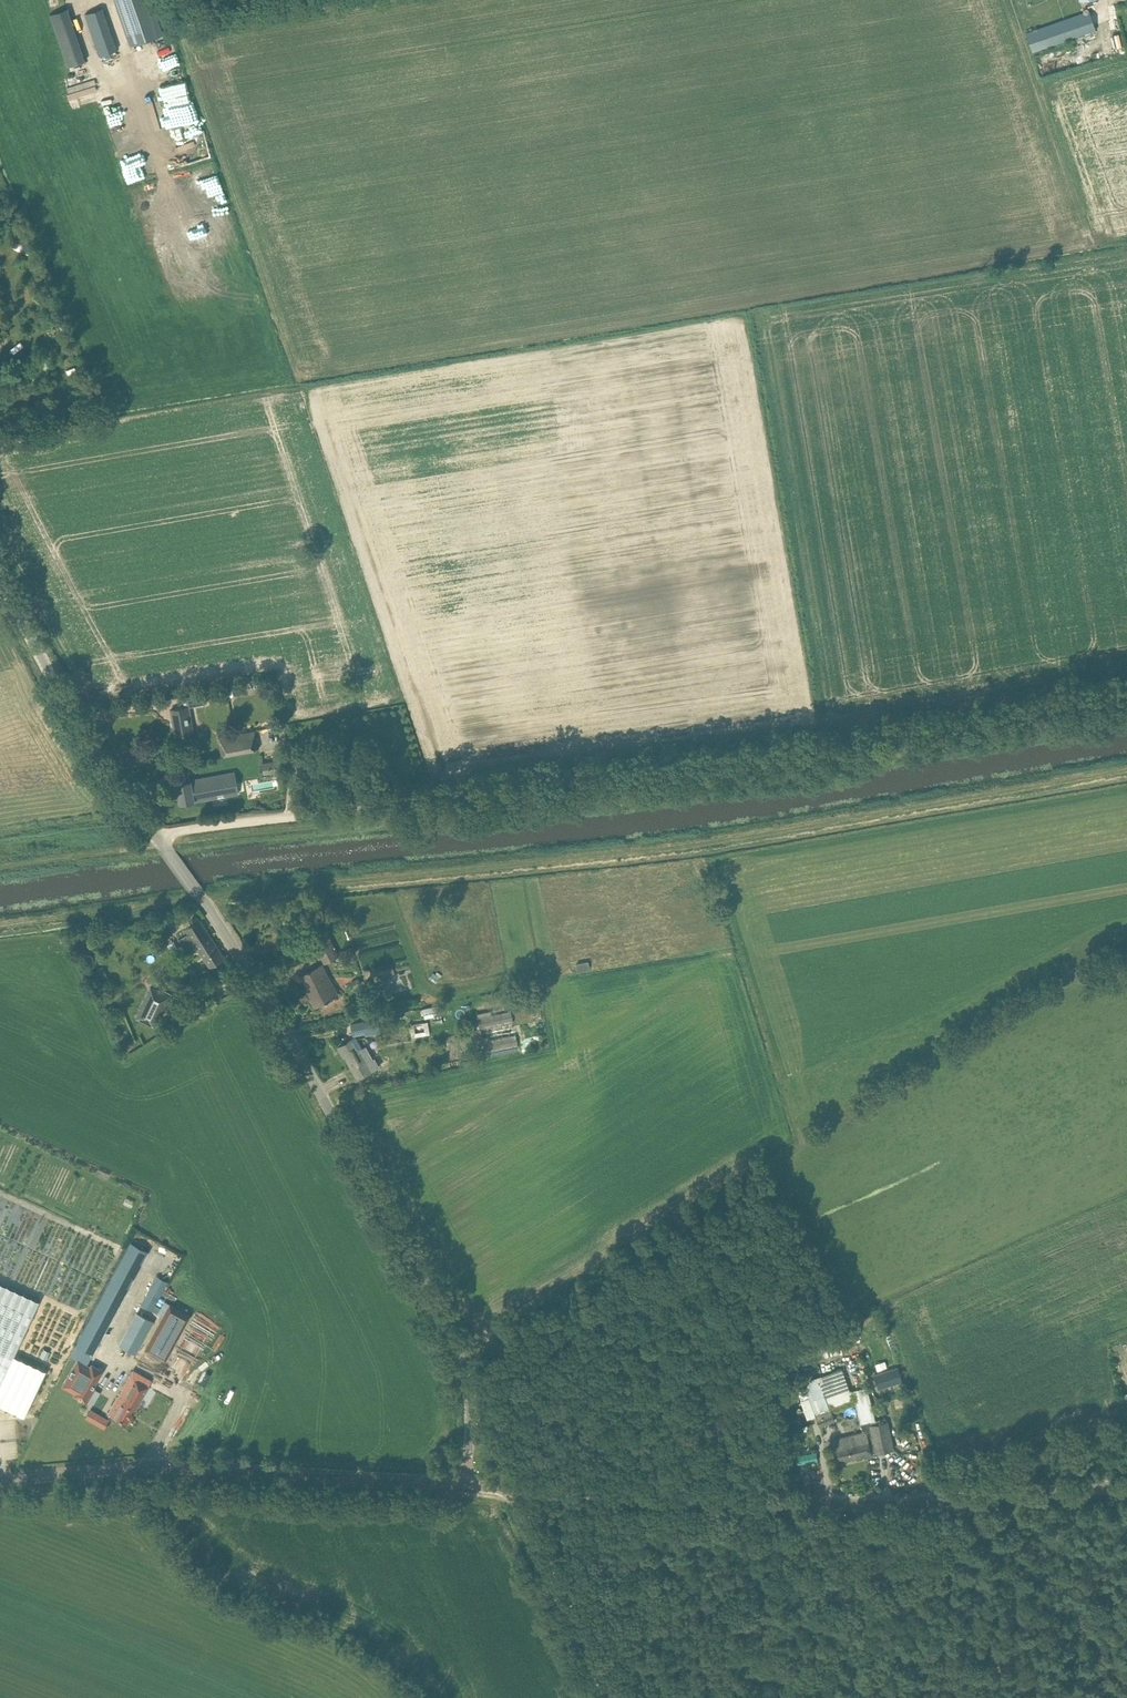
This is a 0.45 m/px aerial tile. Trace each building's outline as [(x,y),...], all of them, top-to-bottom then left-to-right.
[(163,34),(151,0),(116,0),(131,45),(163,34)] [(68,66),(85,61),(67,8),(50,14),(68,66)] [(102,8),(85,14),(99,56),(116,50),(102,8)] [(1026,33),(1032,52),(1096,30),(1089,11),(1026,33)] [(75,98),(102,85),(96,73),(70,85),(75,98)] [(183,707),(171,709),(175,736),(191,733),(187,715),(190,715),(188,706),(205,703),(203,694),(182,698),(183,707)] [(259,748),(256,730),(218,737),(222,754),(259,748)] [(262,763),(264,774),(285,770),(283,759),(262,763)] [(312,781),(327,779),(326,771),(311,773),(312,781)] [(190,780),(176,783),(180,804),(194,801),(194,802),(236,794),(232,772),(190,780)] [(200,920),(185,930),(188,934),(181,938),(187,947),(189,946),(194,953),(197,951),(208,967),(224,957),(200,920)] [(312,939),(325,962),(339,954),(326,931),(312,939)] [(578,969),(590,967),(589,960),(577,961),(578,969)] [(329,980),(321,965),(302,975),(310,990),(313,989),(320,1003),(325,1001),(325,1002),(328,1000),(327,999),(335,995),(327,981),(329,980)] [(155,1028),(170,996),(150,986),(135,1019),(155,1028)] [(425,1007),(426,1016),(440,1014),(439,1005),(425,1007)] [(520,1049),(513,1010),(492,1013),(492,1010),(477,1012),(480,1028),(474,1029),(476,1043),(483,1042),(485,1054),(520,1049)] [(350,1023),(353,1036),(366,1033),(366,1035),(381,1032),(378,1019),(350,1023)] [(429,1020),(410,1023),(412,1037),(431,1034),(429,1020)] [(362,1049),(356,1037),(338,1047),(343,1057),(345,1057),(357,1079),(372,1071),(372,1070),(379,1066),(374,1058),(371,1059),(365,1048),(362,1049)] [(131,1243),(76,1346),(93,1355),(149,1252),(131,1243)] [(156,1276),(141,1305),(155,1312),(157,1309),(155,1307),(168,1282),(156,1276)] [(25,1417),(47,1370),(15,1355),(40,1301),(0,1282),(0,1405),(25,1417)] [(166,1361),(187,1322),(188,1321),(191,1315),(170,1304),(166,1311),(145,1349),(160,1358),(166,1361)] [(136,1354),(154,1322),(137,1312),(119,1345),(136,1354)] [(78,1359),(63,1385),(76,1393),(74,1394),(87,1402),(96,1388),(94,1387),(103,1370),(92,1364),(91,1366),(78,1359)] [(855,1399),(863,1433),(854,1435),(855,1441),(833,1447),(837,1462),(876,1452),(893,1449),(887,1422),(872,1425),(871,1422),(875,1420),(867,1387),(853,1391),(852,1388),(850,1389),(842,1367),(818,1377),(810,1380),(806,1390),(814,1413),(855,1399)] [(879,1388),(901,1381),(897,1368),(875,1375),(879,1388)] [(118,1402),(111,1415),(127,1424),(152,1380),(134,1370),(116,1401),(118,1402)] [(90,1408),(86,1418),(106,1428),(110,1417),(90,1408)] [(836,1421),(831,1409),(816,1415),(820,1427),(836,1421)] [(438,1445),(437,1453),(452,1454),(452,1445),(438,1445)] [(800,1463),(819,1463),(819,1454),(800,1455),(800,1463)]
